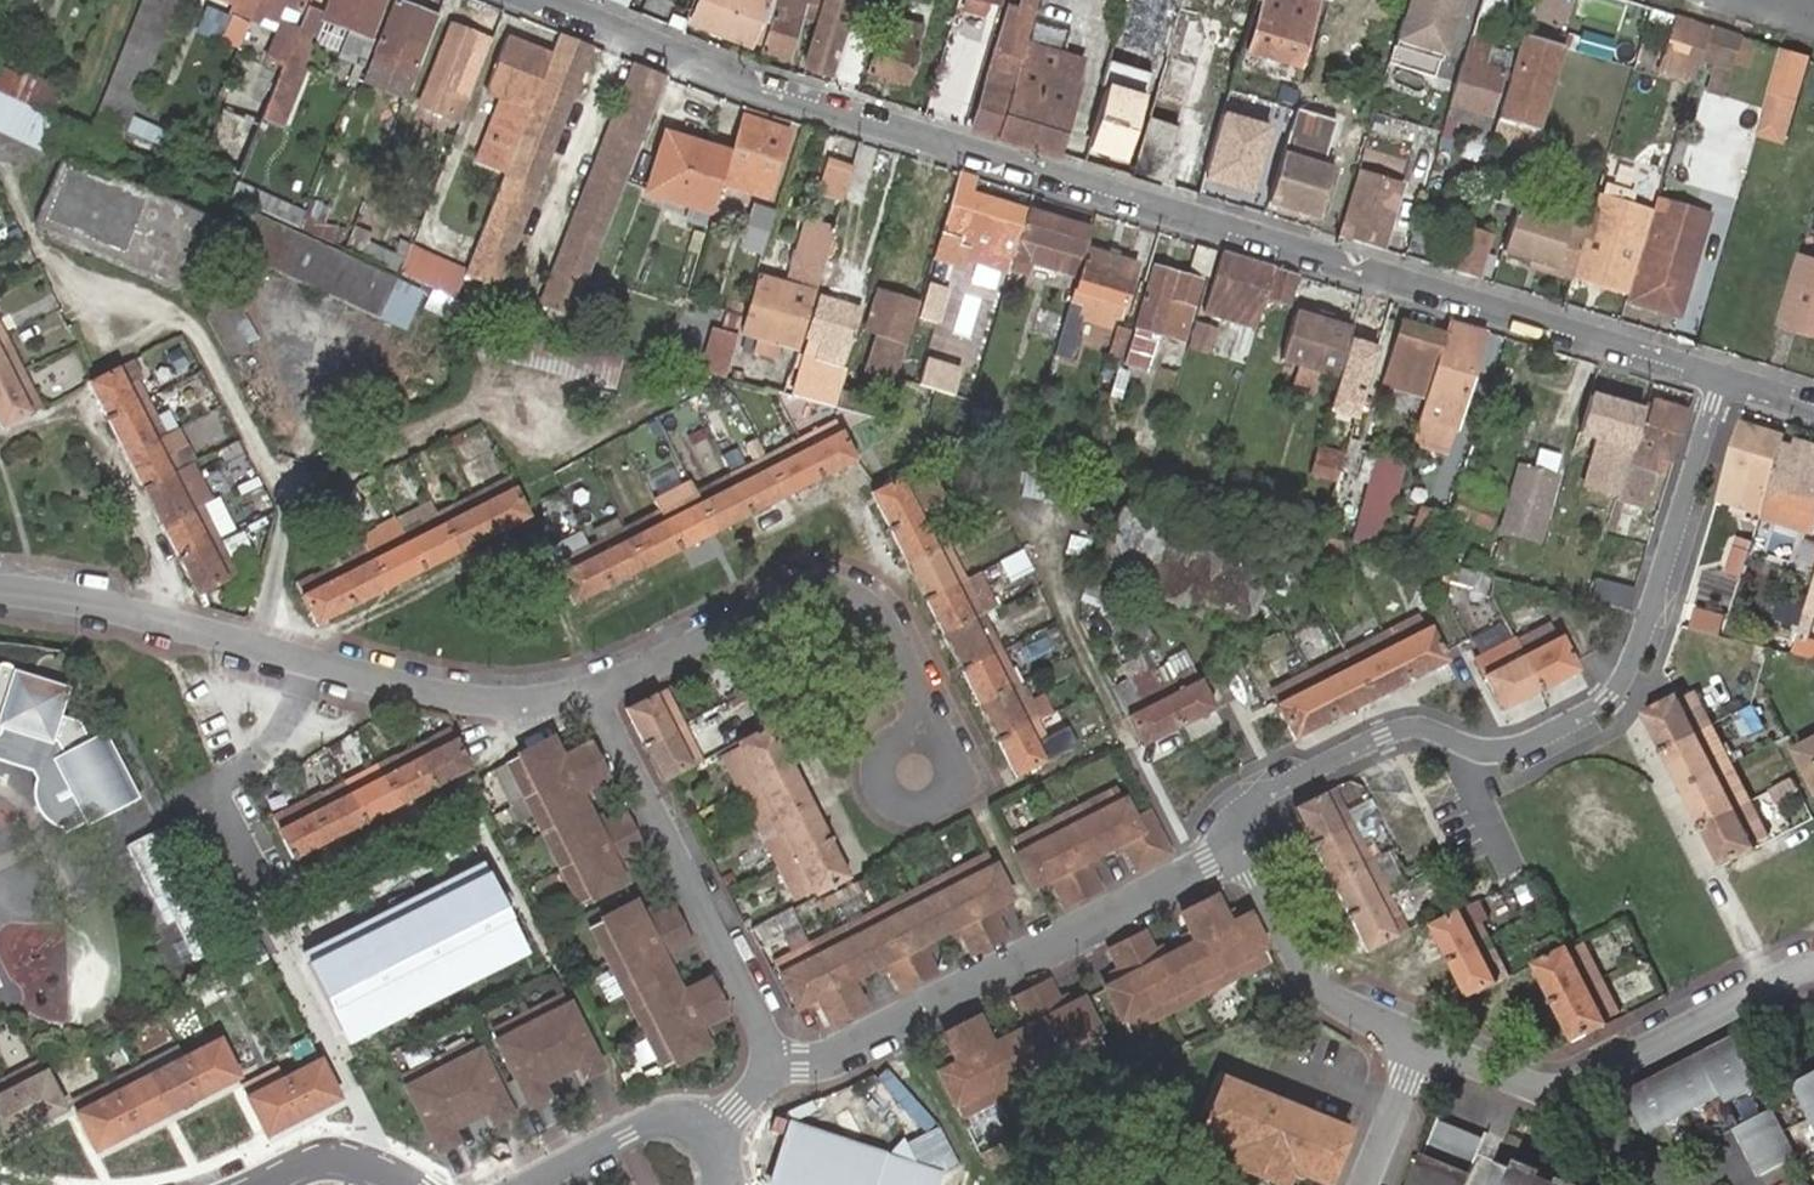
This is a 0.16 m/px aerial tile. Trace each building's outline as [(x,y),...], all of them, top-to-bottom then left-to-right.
[(177,0),(142,0),(96,115),(125,128),(177,0)] [(225,0),(211,0),(199,29),(221,39),(231,15),(238,19),(243,8),(225,0)] [(258,0),(225,0),(243,8),(238,19),(231,15),(221,39),(238,45),(252,11),(253,11),(258,0)] [(253,11),(252,13),(249,21),(258,24),(261,17),(275,23),(283,4),(299,11),(304,0),(258,0),(253,11)] [(373,40),(371,38),(386,0),(329,0),(321,20),(349,31),(338,57),(355,64),(347,85),(354,88),(358,76),(373,40)] [(455,0),(436,0),(430,15),(447,22),(455,0)] [(691,20),(751,44),(768,0),(699,0),(691,20)] [(761,48),(786,56),(798,16),(798,14),(814,18),(818,3),(819,0),(775,0),(761,48)] [(805,63),(830,71),(852,0),(825,0),(805,63)] [(874,31),(880,33),(869,70),(906,81),(923,25),(899,17),(904,0),(883,0),(874,31)] [(1036,3),(1026,0),(1023,0),(1017,19),(1030,23),(1036,3)] [(1247,47),(1298,63),(1317,0),(1261,0),(1247,47)] [(1401,38),(1450,53),(1466,0),(1413,0),(1401,38)] [(426,74),(447,22),(430,15),(395,2),(372,63),(412,79),(415,69),(426,74)] [(1673,17),(1656,69),(1691,80),(1698,60),(1708,28),(1673,17)] [(267,106),(298,30),(281,23),(250,99),(267,106)] [(468,98),(491,40),(452,24),(420,105),(458,121),(467,98),(468,98)] [(1739,37),(1708,28),(1698,60),(1715,65),(1707,90),(1722,95),(1733,61),(1739,37)] [(318,38),(298,30),(267,106),(288,114),(318,38)] [(493,292),(592,47),(574,40),(560,34),(550,56),(529,108),(461,281),(493,292)] [(1001,34),(997,46),(1021,53),(1025,41),(1001,34)] [(1488,39),(1472,34),(1450,105),(1490,117),(1503,74),(1483,67),(1489,47),(1486,47),(1488,39)] [(1549,91),(1560,55),(1563,47),(1537,40),(1521,36),(1515,55),(1509,75),(1508,79),(1510,80),(1498,119),(1533,130),(1545,89),(1549,91)] [(1733,64),(1747,68),(1755,41),(1741,36),(1733,64)] [(529,108),(550,56),(506,38),(485,90),(480,103),(524,120),(529,108)] [(1021,55),(1018,61),(1075,79),(1082,57),(1025,39),(1025,41),(1021,53),(1021,55)] [(985,83),(971,127),(996,134),(1010,89),(1014,77),(1018,61),(1021,55),(1021,53),(997,46),(992,62),(985,83)] [(1515,55),(1489,47),(1483,67),(1503,74),(1509,75),(1515,55)] [(1808,60),(1781,51),(1767,103),(1766,107),(1760,124),(1758,133),(1763,135),(1784,140),(1808,60)] [(1106,85),(1088,144),(1125,155),(1151,70),(1109,57),(1101,83),(1106,85)] [(1010,89),(996,134),(1057,152),(1064,127),(1061,127),(1065,113),(1075,79),(1018,61),(1014,77),(1010,89)] [(571,319),(666,77),(651,71),(634,64),(538,307),(550,312),(571,319)] [(419,89),(426,74),(415,69),(412,79),(409,85),(418,89),(419,89)] [(57,97),(20,80),(0,71),(0,92),(49,114),(57,97)] [(20,80),(57,97),(60,89),(24,73),(20,80)] [(367,79),(358,76),(354,88),(363,91),(367,79)] [(415,99),(418,89),(409,85),(405,95),(415,99)] [(1533,130),(1537,131),(1549,91),(1545,89),(1533,130)] [(0,96),(0,132),(47,153),(61,124),(0,96)] [(1450,105),(1446,118),(1486,130),(1490,117),(1450,105)] [(1321,117),(1296,109),(1286,141),(1300,146),(1304,129),(1316,133),(1321,117)] [(1271,127),(1222,113),(1202,182),(1251,196),(1271,127)] [(1148,115),(1130,174),(1161,184),(1179,124),(1148,115)] [(765,198),(786,132),(741,118),(721,184),(765,198)] [(147,125),(131,119),(128,129),(144,136),(147,125)] [(144,136),(128,129),(125,134),(141,141),(144,136)] [(711,212),(728,157),(666,136),(662,149),(655,173),(649,191),(711,212)] [(862,208),(879,150),(860,144),(851,173),(842,201),(862,208)] [(1281,156),(1267,203),(1314,217),(1328,170),(1281,156)] [(73,159),(67,158),(66,158),(64,158),(60,161),(56,165),(34,218),(33,224),(35,229),(39,233),(171,289),(180,289),(183,287),(187,283),(210,230),(211,226),(208,219),(204,215),(73,159)] [(819,195),(842,201),(851,173),(827,166),(819,195)] [(1009,272),(1027,212),(969,195),(975,178),(959,173),(933,257),(964,267),(967,258),(1009,272)] [(1356,173),(1337,237),(1380,250),(1387,228),(1400,185),(1356,173)] [(231,197),(296,227),(302,212),(237,183),(231,197)] [(1651,213),(1594,197),(1585,228),(1571,274),(1628,292),(1651,213)] [(1704,214),(1657,201),(1629,301),(1665,311),(1679,314),(1697,249),(1694,248),(1704,214)] [(1341,212),(1319,207),(1315,226),(1337,231),(1341,212)] [(1571,274),(1585,228),(1514,207),(1501,250),(1552,266),(1550,272),(1570,278),(1571,274)] [(1076,277),(1091,231),(1027,212),(1009,272),(1020,275),(1024,262),(1076,277)] [(250,214),(232,253),(379,319),(396,280),(257,217),(251,215),(250,214)] [(299,229),(354,254),(359,241),(303,216),(299,229)] [(797,350),(814,294),(833,231),(807,223),(787,286),(758,277),(740,332),(756,337),(751,351),(774,358),(779,344),(797,350)] [(1415,223),(1407,249),(1429,256),(1436,229),(1415,223)] [(1451,271),(1476,279),(1490,234),(1464,227),(1451,271)] [(687,250),(698,254),(703,236),(693,233),(687,250)] [(354,254),(398,273),(403,260),(359,241),(354,254)] [(1069,303),(1053,353),(1071,358),(1077,338),(1074,337),(1083,307),(1120,318),(1136,265),(1086,250),(1070,303),(1069,303)] [(1266,294),(1274,268),(1221,252),(1206,301),(1258,317),(1265,294),(1266,294)] [(1786,324),(1813,332),(1813,270),(1803,267),(1786,324)] [(1181,342),(1199,283),(1152,268),(1123,364),(1147,372),(1158,335),(1181,342)] [(1289,307),(1298,275),(1274,268),(1266,294),(1262,308),(1272,310),(1274,302),(1289,307)] [(950,288),(929,283),(919,320),(940,326),(950,288)] [(886,355),(879,378),(893,382),(917,303),(877,291),(865,330),(879,334),(873,352),(886,355)] [(230,293),(202,309),(227,357),(244,348),(232,325),(244,319),(230,293)] [(843,376),(845,368),(843,367),(860,311),(821,300),(807,337),(821,342),(816,359),(831,364),(828,373),(843,376)] [(1255,329),(1258,317),(1206,301),(1202,313),(1255,329)] [(1349,340),(1351,329),(1333,324),(1311,318),(1294,313),(1280,360),(1300,366),(1295,385),(1312,390),(1318,370),(1338,376),(1349,340)] [(622,357),(481,321),(473,352),(614,389),(622,357)] [(1455,429),(1484,332),(1447,321),(1443,335),(1424,398),(1416,429),(1425,431),(1428,421),(1455,429)] [(1209,355),(1217,329),(1196,322),(1188,348),(1209,355)] [(1383,386),(1424,398),(1443,335),(1405,323),(1402,322),(1390,362),(1383,386)] [(722,379),(736,335),(709,326),(695,371),(722,379)] [(1120,360),(1128,330),(1117,327),(1108,356),(1120,360)] [(0,339),(0,356),(1,358),(13,352),(5,336),(0,339)] [(1377,348),(1349,340),(1338,376),(1327,412),(1355,421),(1377,348)] [(22,371),(13,352),(1,358),(0,356),(0,383),(11,377),(22,371)] [(867,373),(879,378),(886,355),(873,352),(867,373)] [(960,367),(926,359),(918,387),(953,396),(960,367)] [(135,405),(147,399),(129,362),(119,367),(122,371),(119,373),(116,368),(95,380),(94,380),(88,383),(95,396),(106,418),(104,419),(105,420),(135,405)] [(788,379),(728,364),(724,378),(750,385),(776,392),(783,394),(788,379)] [(29,413),(21,397),(32,390),(22,371),(11,377),(0,383),(0,427),(0,428),(7,425),(29,413)] [(833,407),(843,376),(828,373),(819,403),(833,407)] [(32,390),(21,397),(29,413),(41,408),(32,390)] [(837,408),(854,413),(858,398),(841,394),(837,408)] [(1582,486),(1616,497),(1642,412),(1589,396),(1578,433),(1597,439),(1582,486)] [(131,451),(153,440),(145,424),(156,418),(151,407),(147,399),(135,405),(105,420),(106,421),(108,420),(119,443),(125,455),(131,451)] [(1672,461),(1687,412),(1652,401),(1650,407),(1644,406),(1642,412),(1616,497),(1615,500),(1641,508),(1657,456),(1672,461)] [(1145,415),(1143,423),(1151,425),(1153,418),(1145,415)] [(815,425),(818,428),(823,440),(840,431),(832,416),(815,425)] [(153,441),(175,430),(169,419),(159,425),(156,418),(145,424),(153,440),(153,441)] [(1740,423),(1721,486),(1765,499),(1783,442),(1785,436),(1740,423)] [(818,428),(799,438),(804,450),(820,480),(821,480),(820,478),(842,467),(854,460),(852,455),(851,453),(840,431),(823,440),(818,428)] [(171,475),(182,469),(182,468),(174,451),(183,446),(175,430),(153,441),(153,440),(131,451),(125,455),(131,466),(142,488),(140,489),(141,490),(171,475)] [(804,450),(799,438),(779,448),(764,456),(769,467),(769,468),(780,491),(783,496),(796,490),(817,479),(819,481),(820,480),(804,450)] [(1783,442),(1765,499),(1786,506),(1791,490),(1813,498),(1813,445),(1797,439),(1795,445),(1783,442)] [(666,444),(650,453),(664,478),(681,469),(666,444)] [(183,446),(174,451),(182,468),(191,463),(183,446)] [(1308,473),(1335,481),(1336,478),(1342,457),(1343,455),(1316,446),(1308,473)] [(1217,459),(1219,450),(1211,447),(1209,457),(1217,459)] [(1525,449),(1520,467),(1554,476),(1559,459),(1525,449)] [(769,467),(764,456),(747,464),(728,474),(734,485),(749,516),(750,516),(750,514),(771,502),(783,496),(780,491),(769,468),(769,467)] [(1359,517),(1386,527),(1392,506),(1403,469),(1376,461),(1359,517)] [(1062,470),(1026,463),(1021,495),(1057,502),(1062,470)] [(877,490),(870,493),(877,507),(888,529),(886,529),(887,531),(917,515),(940,503),(944,501),(926,466),(899,480),(898,479),(878,490),(877,490)] [(1537,542),(1556,477),(1554,476),(1518,467),(1499,530),(1537,542)] [(189,511),(201,505),(182,469),(171,475),(141,490),(142,492),(143,490),(155,513),(161,525),(167,521),(189,510),(189,511)] [(734,485),(728,474),(708,484),(694,492),(700,503),(699,504),(711,526),(713,532),(725,526),(747,515),(748,517),(749,516),(734,485)] [(1489,528),(1503,488),(1462,475),(1449,515),(1489,528)] [(478,507),(493,537),(494,537),(493,535),(515,523),(528,517),(525,511),(514,489),(507,477),(492,485),(472,495),(478,507)] [(1408,492),(1411,483),(1401,480),(1399,489),(1408,492)] [(1765,499),(1721,486),(1718,498),(1761,512),(1765,499)] [(359,507),(350,488),(338,494),(347,513),(359,507)] [(1791,490),(1786,506),(1813,514),(1813,498),(1791,490)] [(694,492),(677,500),(683,512),(699,504),(700,503),(694,492)] [(492,538),(493,537),(478,507),(472,495),(452,504),(459,517),(443,525),(454,547),(457,553),(469,547),(491,536),(492,538)] [(677,500),(657,510),(664,522),(679,552),(680,552),(679,550),(701,538),(713,532),(711,526),(699,504),(683,512),(677,500)] [(436,513),(431,503),(396,521),(401,530),(408,542),(442,525),(436,513)] [(917,515),(887,531),(887,532),(889,531),(900,553),(907,565),(913,562),(935,550),(946,545),(953,542),(944,526),(950,523),(940,503),(917,515)] [(459,517),(452,504),(436,513),(442,525),(443,525),(459,517)] [(1130,504),(1129,504),(1128,504),(1127,504),(1126,504),(1125,504),(1124,505),(1123,505),(1122,505),(1121,507),(1120,507),(1120,508),(1119,509),(1118,509),(1118,511),(1117,511),(1095,564),(1094,566),(1094,567),(1094,568),(1094,570),(1094,572),(1095,573),(1095,574),(1096,575),(1096,576),(1097,577),(1098,577),(1098,579),(1099,579),(1100,579),(1101,580),(1233,635),(1234,635),(1235,635),(1236,635),(1237,635),(1238,636),(1239,635),(1240,635),(1241,634),(1242,634),(1243,634),(1244,634),(1245,632),(1246,632),(1247,632),(1247,631),(1248,630),(1248,629),(1249,628),(1271,575),(1271,574),(1271,573),(1271,572),(1271,571),(1271,570),(1271,569),(1271,568),(1271,567),(1270,565),(1270,564),(1269,563),(1269,562),(1268,562),(1267,561),(1266,560),(1265,560),(1264,559),(1133,505),(1132,505),(1131,504),(1130,504)] [(206,545),(219,540),(201,505),(189,511),(189,510),(167,521),(161,525),(166,536),(178,559),(176,559),(177,561),(206,545)] [(1386,527),(1399,532),(1406,511),(1392,506),(1386,527)] [(1410,535),(1433,543),(1444,517),(1421,507),(1410,535)] [(664,522),(657,510),(638,519),(644,531),(629,539),(628,540),(640,563),(642,568),(655,562),(677,551),(678,553),(679,552),(664,522)] [(1383,537),(1386,527),(1359,517),(1353,540),(1380,548),(1383,537)] [(638,519),(623,527),(629,539),(644,531),(638,519)] [(396,521),(378,530),(383,540),(401,530),(396,521)] [(445,559),(457,553),(454,547),(443,525),(442,525),(408,542),(423,573),(424,572),(423,570),(445,559)] [(629,539),(623,527),(607,536),(613,547),(628,540),(629,539)] [(1386,527),(1383,537),(1397,541),(1399,532),(1386,527)] [(408,542),(401,530),(383,540),(378,530),(378,529),(361,537),(372,560),(384,583),(387,589),(398,583),(421,572),(422,573),(423,573),(408,542)] [(1429,552),(1433,543),(1410,535),(1407,543),(1429,552)] [(607,536),(587,546),(593,557),(608,588),(609,587),(609,586),(631,574),(642,568),(640,563),(628,540),(613,547),(607,536)] [(228,559),(219,540),(206,545),(177,561),(178,562),(179,561),(190,583),(197,595),(203,592),(225,581),(216,565),(228,559)] [(946,545),(935,550),(943,566),(955,561),(946,545)] [(1379,557),(1381,549),(1380,548),(1364,545),(1363,553),(1379,557)] [(593,557),(587,546),(568,556),(573,568),(557,575),(569,599),(572,604),(585,598),(606,587),(607,589),(608,588),(593,557)] [(1726,572),(1741,577),(1748,551),(1734,547),(1726,572)] [(371,561),(365,549),(350,556),(331,566),(337,578),(352,609),(354,608),(353,607),(375,595),(387,589),(384,583),(372,560),(371,561)] [(913,562),(907,565),(913,577),(924,598),(922,600),(923,601),(953,586),(964,580),(955,561),(943,566),(935,550),(913,562)] [(568,556),(551,563),(557,575),(573,568),(568,556)] [(225,581),(237,575),(238,568),(233,557),(228,559),(216,565),(225,581)] [(302,596),(301,596),(313,619),(316,624),(328,618),(350,607),(351,609),(352,609),(337,578),(331,566),(296,584),(302,596)] [(1482,575),(1454,568),(1452,576),(1486,585),(1488,577),(1482,575)] [(937,623),(942,635),(949,632),(971,621),(993,609),(975,574),(964,580),(953,586),(923,601),(937,623)] [(1739,581),(1737,590),(1744,591),(1747,583),(1739,581)] [(1595,583),(1628,593),(1629,591),(1595,582),(1595,583)] [(1118,595),(1087,583),(1081,599),(1111,612),(1118,595)] [(1627,612),(1632,594),(1628,593),(1595,583),(1590,603),(1618,609),(1627,612)] [(1807,604),(1812,588),(1803,586),(1798,602),(1807,604)] [(1812,588),(1807,604),(1805,608),(1813,611),(1813,589),(1813,590),(1812,588)] [(1717,604),(1723,607),(1727,597),(1720,594),(1717,604)] [(1805,608),(1807,604),(1798,602),(1783,597),(1774,625),(1790,631),(1791,627),(1799,629),(1801,620),(1805,608)] [(1805,608),(1801,620),(1799,629),(1796,640),(1791,654),(1809,658),(1813,660),(1813,646),(1805,643),(1813,614),(1813,611),(1805,608)] [(1694,609),(1692,616),(1722,623),(1724,618),(1694,609)] [(983,615),(971,621),(979,637),(991,630),(983,615)] [(1722,623),(1692,616),(1688,628),(1708,633),(1719,636),(1722,623)] [(949,632),(942,635),(948,647),(960,668),(958,669),(958,671),(989,655),(1001,650),(991,630),(979,637),(971,621),(949,632)] [(1390,647),(1409,682),(1409,680),(1431,669),(1444,662),(1441,656),(1440,655),(1427,628),(1390,647)] [(1516,646),(1521,657),(1557,638),(1551,628),(1516,646)] [(1383,633),(1345,653),(1352,666),(1366,695),(1370,700),(1384,693),(1407,682),(1407,683),(1409,682),(1390,647),(1383,633)] [(1521,657),(1540,692),(1541,692),(1540,690),(1562,678),(1577,671),(1574,665),(1573,663),(1559,637),(1557,638),(1521,657)] [(1513,641),(1475,660),(1483,676),(1497,705),(1500,711),(1516,703),(1537,691),(1538,693),(1540,692),(1521,657),(1516,646),(1513,641)] [(989,655),(958,671),(959,672),(961,671),(972,693),(978,705),(985,702),(1007,691),(999,675),(1010,669),(1001,650),(989,655)] [(1317,684),(1314,686),(1332,721),(1334,721),(1333,719),(1355,708),(1370,700),(1366,695),(1352,666),(1350,668),(1343,655),(1311,671),(1317,684)] [(1163,699),(1178,729),(1179,729),(1178,727),(1200,716),(1212,709),(1209,704),(1198,682),(1191,666),(1174,674),(1176,679),(1157,688),(1163,699)] [(999,675),(1007,691),(1018,685),(1010,669),(999,675)] [(32,768),(64,831),(132,796),(103,738),(91,744),(79,722),(56,716),(62,692),(0,673),(0,759),(32,768)] [(1178,729),(1163,699),(1157,688),(1150,674),(1114,692),(1121,706),(1127,718),(1138,740),(1141,746),(1154,740),(1176,729),(1177,730),(1178,729)] [(1277,705),(1276,705),(1290,733),(1293,739),(1308,731),(1331,719),(1331,721),(1332,721),(1314,686),(1313,686),(1307,674),(1270,692),(1277,705)] [(1018,685),(1007,691),(1015,706),(1027,701),(1018,685)] [(1693,687),(1678,694),(1651,709),(1658,723),(1652,726),(1663,749),(1664,750),(1697,732),(1696,730),(1710,723),(1693,687)] [(674,706),(665,688),(653,694),(654,696),(662,712),(674,706)] [(985,702),(978,705),(984,717),(996,739),(994,740),(994,741),(1025,726),(1037,720),(1051,713),(1041,694),(1027,701),(1015,706),(1007,691),(985,702)] [(672,731),(683,724),(682,722),(675,709),(674,706),(662,712),(654,696),(631,707),(625,710),(631,722),(643,744),(641,745),(642,746),(672,731)] [(1756,705),(1734,717),(1744,736),(1766,725),(1756,705)] [(675,709),(682,722),(688,718),(681,706),(675,709)] [(1658,723),(1651,709),(1644,712),(1652,726),(1658,723)] [(670,777),(690,766),(690,765),(702,759),(694,744),(707,737),(698,720),(685,727),(683,724),(672,731),(642,746),(642,748),(644,746),(655,769),(662,781),(668,778),(670,777)] [(1025,726),(994,741),(995,742),(997,741),(1008,764),(1015,776),(1021,773),(1043,762),(1034,744),(1046,738),(1037,720),(1025,726)] [(764,729),(762,730),(736,743),(756,781),(791,763),(790,762),(789,762),(778,741),(770,726),(764,729)] [(437,749),(454,740),(449,728),(431,737),(437,749)] [(1699,735),(1697,732),(1664,750),(1664,752),(1676,775),(1682,771),(1689,785),(1716,771),(1716,770),(1730,762),(1713,728),(1699,735)] [(418,759),(434,789),(435,788),(434,786),(456,775),(469,769),(466,763),(454,740),(437,749),(431,737),(412,747),(418,759)] [(707,737),(694,744),(702,759),(702,760),(715,754),(707,737)] [(1034,744),(1043,762),(1055,756),(1047,740),(1046,738),(1034,744)] [(1813,784),(1813,740),(1796,750),(1813,784)] [(551,741),(508,763),(517,781),(525,784),(532,780),(538,792),(597,763),(589,746),(572,755),(561,760),(555,750),(551,741)] [(756,781),(736,743),(725,749),(718,753),(738,791),(744,787),(745,787),(756,781)] [(567,744),(555,750),(561,760),(572,755),(567,744)] [(433,790),(434,789),(418,759),(412,747),(393,756),(399,769),(393,772),(384,776),(395,799),(398,804),(410,799),(432,788),(433,790)] [(393,756),(376,765),(383,777),(384,776),(393,772),(399,769),(393,756)] [(597,763),(538,792),(544,803),(537,806),(536,817),(544,833),(587,812),(583,804),(577,793),(589,787),(605,779),(597,763)] [(792,765),(791,763),(756,781),(745,787),(744,787),(738,791),(757,828),(764,825),(775,819),(803,805),(808,802),(801,787),(790,765),(792,765)] [(376,765),(362,772),(368,784),(383,777),(376,765)] [(1718,774),(1716,771),(1689,785),(1696,799),(1690,803),(1702,825),(1702,826),(1735,809),(1735,808),(1734,806),(1748,799),(1733,766),(1718,774)] [(1682,771),(1676,775),(1683,788),(1689,785),(1682,771)] [(386,810),(398,804),(395,799),(384,776),(383,777),(368,784),(362,772),(342,782),(349,795),(364,824),(365,824),(364,822),(386,810)] [(1793,778),(1771,789),(1776,799),(1798,788),(1793,778)] [(517,781),(536,817),(537,806),(544,803),(538,792),(532,780),(525,784),(517,781)] [(349,795),(342,782),(307,801),(313,813),(324,835),(327,840),(339,835),(362,823),(362,825),(364,824),(349,795)] [(1689,785),(1683,788),(1690,803),(1696,799),(1689,785)] [(589,787),(577,793),(583,804),(595,798),(589,787)] [(1333,789),(1321,794),(1330,810),(1342,805),(1333,789)] [(1116,790),(1099,799),(1107,802),(1110,807),(1122,801),(1116,790)] [(1305,817),(1299,820),(1311,844),(1311,845),(1340,830),(1351,824),(1342,805),(1330,810),(1321,794),(1299,806),(1305,817)] [(1136,870),(1167,854),(1145,811),(1130,818),(1122,801),(1110,807),(1107,802),(1099,799),(1080,809),(1102,851),(1110,847),(1122,842),(1127,853),(1136,870)] [(292,808),(272,818),(278,830),(293,860),(295,859),(294,858),(316,846),(327,840),(324,835),(313,813),(307,801),(292,808)] [(816,817),(808,802),(803,805),(775,819),(795,857),(830,839),(829,838),(828,838),(816,817)] [(1735,809),(1702,826),(1703,828),(1714,851),(1721,848),(1728,862),(1755,848),(1755,847),(1769,840),(1750,802),(1735,809)] [(1293,809),(1299,820),(1305,817),(1299,806),(1293,809)] [(1102,851),(1080,809),(1063,817),(1060,825),(1063,831),(1050,838),(1081,897),(1097,889),(1089,873),(1083,861),(1094,856),(1102,851)] [(544,833),(553,850),(561,853),(567,850),(575,863),(633,833),(625,817),(609,825),(597,832),(591,820),(587,812),(544,833)] [(603,815),(591,820),(597,832),(609,825),(603,815)] [(1063,817),(1026,836),(1035,838),(1038,844),(1050,838),(1063,831),(1060,825),(1063,817)] [(764,825),(757,828),(776,867),(778,866),(795,857),(775,819),(764,825)] [(1340,830),(1311,845),(1312,846),(1320,863),(1323,869),(1329,866),(1335,877),(1358,865),(1350,850),(1362,844),(1351,824),(1340,830)] [(633,833),(575,863),(581,875),(574,879),(571,887),(581,905),(624,883),(619,874),(613,863),(625,857),(641,850),(633,833)] [(1064,906),(1081,897),(1050,838),(1038,844),(1035,838),(1026,836),(1009,845),(1031,887),(1040,883),(1050,877),(1057,889),(1064,906)] [(796,905),(814,896),(842,882),(847,878),(840,863),(828,841),(830,840),(830,839),(795,857),(778,866),(776,867),(796,905)] [(1122,842),(1110,847),(1117,859),(1127,853),(1122,842)] [(1362,844),(1350,850),(1358,865),(1369,859),(1362,844)] [(1721,848),(1714,851),(1722,865),(1728,862),(1721,848)] [(553,850),(571,887),(574,879),(581,875),(575,863),(567,850),(561,853),(553,850)] [(1369,859),(1358,865),(1366,882),(1393,868),(1384,851),(1369,859)] [(970,879),(957,885),(987,945),(1004,937),(995,920),(989,908),(1000,904),(1009,899),(987,856),(970,865),(967,873),(970,879)] [(1094,856),(1083,861),(1089,873),(1100,868),(1094,856)] [(625,857),(613,863),(619,874),(631,868),(625,857)] [(970,865),(934,883),(942,886),(945,892),(957,885),(970,879),(967,873),(970,865)] [(1358,865),(1335,877),(1340,888),(1339,888),(1335,890),(1346,914),(1347,915),(1376,900),(1375,899),(1402,885),(1393,868),(1366,882),(1358,865)] [(1329,866),(1323,869),(1330,880),(1335,877),(1329,866)] [(489,872),(304,964),(346,1046),(530,954),(489,872)] [(1050,877),(1040,883),(1046,895),(1057,889),(1050,877)] [(1335,877),(1330,880),(1333,886),(1335,890),(1339,888),(1340,888),(1335,877)] [(987,945),(957,885),(945,892),(942,886),(934,883),(916,892),(938,935),(946,930),(957,925),(963,937),(971,953),(987,945)] [(938,935),(916,892),(899,901),(896,909),(899,915),(886,921),(917,981),(933,973),(924,957),(919,944),(929,939),(938,935)] [(1376,900),(1347,915),(1346,916),(1346,917),(1348,916),(1360,939),(1365,936),(1372,947),(1394,937),(1407,929),(1389,894),(1376,900)] [(1213,898),(1196,907),(1226,966),(1238,959),(1241,966),(1250,969),(1268,959),(1247,916),(1238,920),(1227,927),(1222,914),(1213,898)] [(899,901),(862,920),(870,922),(873,928),(886,921),(899,915),(896,909),(899,901)] [(1487,917),(1478,901),(1462,909),(1440,921),(1445,932),(1439,935),(1451,959),(1452,960),(1480,945),(1492,939),(1482,920),(1487,917)] [(1000,904),(989,908),(995,920),(1006,915),(1000,904)] [(635,905),(592,927),(601,944),(609,947),(615,944),(622,956),(681,926),(673,910),(656,918),(644,925),(638,914),(635,905)] [(651,907),(638,914),(644,925),(656,918),(651,907)] [(1184,948),(1176,953),(1197,995),(1216,986),(1219,978),(1215,971),(1226,966),(1196,907),(1180,915),(1189,931),(1194,943),(1184,948)] [(1232,909),(1222,914),(1227,927),(1238,920),(1232,909)] [(900,989),(917,981),(886,921),(873,928),(870,922),(862,920),(845,928),(867,970),(875,967),(886,961),(892,973),(900,989)] [(1445,932),(1440,921),(1434,924),(1439,935),(1445,932)] [(957,925),(946,930),(952,943),(963,937),(957,925)] [(681,926),(622,956),(628,969),(622,972),(619,980),(628,998),(671,977),(666,968),(661,956),(672,950),(689,942),(681,926)] [(867,970),(845,928),(826,938),(823,946),(826,952),(815,957),(845,1017),(862,1009),(854,993),(848,980),(858,975),(867,970)] [(1178,937),(1184,948),(1194,943),(1189,931),(1178,937)] [(1142,934),(1126,942),(1156,1002),(1168,995),(1172,1002),(1180,1005),(1197,995),(1176,953),(1168,957),(1157,962),(1150,950),(1142,934)] [(1365,936),(1360,939),(1366,950),(1372,947),(1365,936)] [(1540,945),(1546,957),(1563,948),(1557,937),(1540,945)] [(1585,937),(1569,946),(1589,985),(1605,977),(1585,937)] [(826,938),(793,955),(801,957),(803,963),(815,957),(826,952),(823,946),(826,938)] [(929,939),(919,944),(924,957),(935,951),(929,939)] [(1502,959),(1492,939),(1480,945),(1452,960),(1453,961),(1464,984),(1470,981),(1476,992),(1499,981),(1511,975),(1502,959)] [(1105,989),(1126,1031),(1144,1023),(1146,1015),(1143,1008),(1156,1002),(1126,942),(1109,951),(1117,968),(1124,979),(1113,985),(1105,989)] [(609,947),(601,944),(619,980),(622,972),(628,969),(622,956),(615,944),(609,947)] [(1162,945),(1150,950),(1157,962),(1168,957),(1162,945)] [(1589,985),(1569,946),(1546,957),(1542,960),(1549,974),(1543,978),(1555,1001),(1589,985)] [(678,961),(672,950),(661,956),(666,968),(678,961)] [(830,1026),(845,1017),(815,957),(803,963),(801,957),(793,955),(773,964),(796,1007),(804,1003),(815,997),(821,1009),(830,1026)] [(1219,978),(1216,986),(1250,969),(1241,966),(1238,959),(1226,966),(1215,971),(1219,978)] [(1549,974),(1542,960),(1536,963),(1543,978),(1549,974)] [(886,961),(875,967),(881,979),(892,973),(886,961)] [(1107,972),(1113,985),(1124,979),(1117,968),(1107,972)] [(247,970),(231,978),(237,989),(252,981),(247,970)] [(858,975),(848,980),(854,993),(865,987),(858,975)] [(675,985),(671,977),(628,998),(638,1016),(646,1019),(652,1016),(658,1027),(717,997),(709,981),(692,990),(680,995),(675,985)] [(1605,977),(1589,985),(1608,1023),(1624,1015),(1605,977)] [(687,979),(675,985),(680,995),(692,990),(687,979)] [(1470,981),(1464,984),(1470,996),(1476,992),(1470,981)] [(1047,983),(1030,991),(1060,1050),(1073,1044),(1076,1050),(1084,1052),(1102,1044),(1080,1001),(1072,1005),(1061,1011),(1055,999),(1047,983)] [(1608,1023),(1589,985),(1555,1001),(1556,1003),(1567,1026),(1573,1022),(1580,1037),(1608,1023)] [(1018,1033),(1009,1038),(1031,1080),(1048,1071),(1051,1063),(1047,1057),(1060,1050),(1030,991),(1014,999),(1022,1015),(1028,1028),(1018,1033)] [(1066,994),(1055,999),(1061,1011),(1072,1005),(1066,994)] [(1146,1015),(1144,1023),(1180,1005),(1172,1002),(1168,995),(1156,1002),(1143,1008),(1146,1015)] [(563,996),(545,1005),(555,1008),(556,1011),(568,1005),(563,996)] [(725,1013),(717,997),(658,1027),(664,1038),(657,1042),(655,1050),(665,1069),(707,1047),(702,1039),(697,1028),(709,1022),(725,1013)] [(815,997),(804,1003),(811,1015),(821,1009),(815,997)] [(583,1077),(599,1069),(568,1005),(556,1011),(555,1008),(545,1005),(526,1014),(550,1058),(569,1049),(577,1064),(583,1077)] [(550,1058),(526,1014),(509,1023),(505,1033),(506,1036),(495,1042),(528,1104),(544,1096),(539,1083),(530,1068),(550,1058)] [(1011,1021),(1018,1033),(1028,1028),(1022,1015),(1011,1021)] [(646,1019),(638,1016),(655,1050),(657,1042),(664,1038),(658,1027),(652,1016),(646,1019)] [(975,1019),(959,1027),(990,1086),(1000,1081),(1004,1087),(1012,1090),(1031,1080),(1009,1038),(1000,1042),(989,1048),(975,1019)] [(709,1022),(697,1028),(702,1039),(714,1032),(709,1022)] [(1573,1022),(1567,1026),(1574,1040),(1580,1037),(1573,1022)] [(505,1033),(509,1023),(491,1032),(495,1042),(506,1036),(505,1033)] [(938,1074),(960,1116),(979,1106),(981,1098),(978,1092),(990,1086),(959,1027),(942,1036),(951,1052),(957,1064),(946,1069),(938,1074)] [(984,1035),(989,1048),(1000,1042),(994,1030),(984,1035)] [(1738,1038),(1702,1057),(1721,1093),(1725,1101),(1741,1092),(1751,1098),(1752,1087),(1761,1082),(1738,1038)] [(182,1060),(200,1096),(218,1086),(237,1078),(233,1070),(218,1041),(182,1060)] [(283,1081),(301,1116),(319,1106),(337,1098),(333,1092),(319,1062),(308,1041),(290,1050),(300,1071),(283,1081)] [(472,1041),(454,1050),(465,1054),(466,1056),(477,1051),(472,1041)] [(1051,1063),(1048,1071),(1084,1052),(1076,1050),(1073,1044),(1060,1050),(1047,1057),(1051,1063)] [(530,1068),(539,1083),(577,1064),(569,1049),(550,1058),(530,1068)] [(454,1050),(436,1059),(459,1104),(478,1094),(486,1110),(492,1122),(509,1114),(477,1051),(466,1056),(465,1054),(454,1050)] [(940,1057),(946,1069),(957,1064),(951,1052),(940,1057)] [(143,1070),(147,1077),(182,1060),(179,1053),(143,1070)] [(1665,1075),(1680,1103),(1703,1112),(1704,1102),(1721,1093),(1702,1057),(1665,1075)] [(459,1104),(436,1059),(418,1068),(414,1078),(415,1081),(405,1086),(437,1150),(454,1141),(447,1129),(440,1113),(459,1104)] [(162,1106),(165,1114),(183,1105),(200,1096),(182,1060),(147,1077),(162,1106)] [(3,1081),(9,1091),(44,1073),(43,1072),(39,1062),(3,1081)] [(275,1067),(240,1085),(247,1099),(283,1081),(275,1067)] [(400,1077),(405,1086),(415,1081),(414,1078),(418,1068),(400,1077)] [(143,1070),(108,1087),(112,1096),(147,1077),(143,1070)] [(9,1091),(27,1128),(44,1118),(62,1109),(59,1102),(44,1073),(9,1091)] [(1813,1113),(1813,1074),(1798,1082),(1807,1101),(1804,1109),(1813,1110),(1813,1113)] [(1645,1086),(1632,1093),(1633,1093),(1679,1112),(1680,1103),(1665,1075),(1645,1086)] [(112,1096),(130,1132),(148,1122),(165,1114),(162,1106),(147,1077),(112,1096)] [(0,1082),(0,1095),(9,1091),(3,1081),(0,1082)] [(283,1081),(247,1099),(262,1128),(265,1134),(282,1125),(301,1116),(283,1081)] [(981,1098),(979,1106),(1012,1090),(1004,1087),(1000,1081),(990,1086),(978,1092),(981,1098)] [(1346,1132),(1222,1082),(1202,1132),(1224,1140),(1238,1146),(1236,1153),(1231,1164),(1261,1176),(1278,1183),(1282,1184),(1287,1174),(1289,1167),(1303,1173),(1326,1181),(1346,1132)] [(72,1106),(77,1114),(112,1096),(108,1087),(72,1104),(72,1106)] [(8,1137),(27,1128),(9,1091),(0,1095),(0,1141),(8,1137)] [(1633,1093),(1632,1093),(1629,1095),(1648,1131),(1667,1122),(1677,1126),(1679,1112),(1633,1093)] [(459,1104),(440,1113),(447,1129),(486,1110),(478,1094),(459,1104)] [(112,1096),(77,1114),(91,1143),(95,1150),(112,1141),(130,1132),(112,1096)] [(1736,1127),(1744,1141),(1765,1151),(1789,1161),(1797,1157),(1771,1110),(1736,1127)] [(780,1137),(785,1124),(772,1119),(767,1132),(780,1137)] [(1440,1120),(1414,1184),(1468,1184),(1486,1139),(1440,1120)] [(785,1124),(765,1184),(937,1184),(941,1174),(785,1124)] [(1238,1146),(1224,1140),(1222,1147),(1236,1153),(1238,1146)] [(1765,1151),(1744,1141),(1761,1175),(1789,1161),(1765,1151)] [(1497,1160),(1488,1184),(1560,1184),(1497,1160)] [(1303,1173),(1289,1167),(1287,1174),(1301,1179),(1303,1173)] [(1278,1183),(1261,1176),(1257,1184),(1259,1184),(1277,1184),(1278,1183)]
